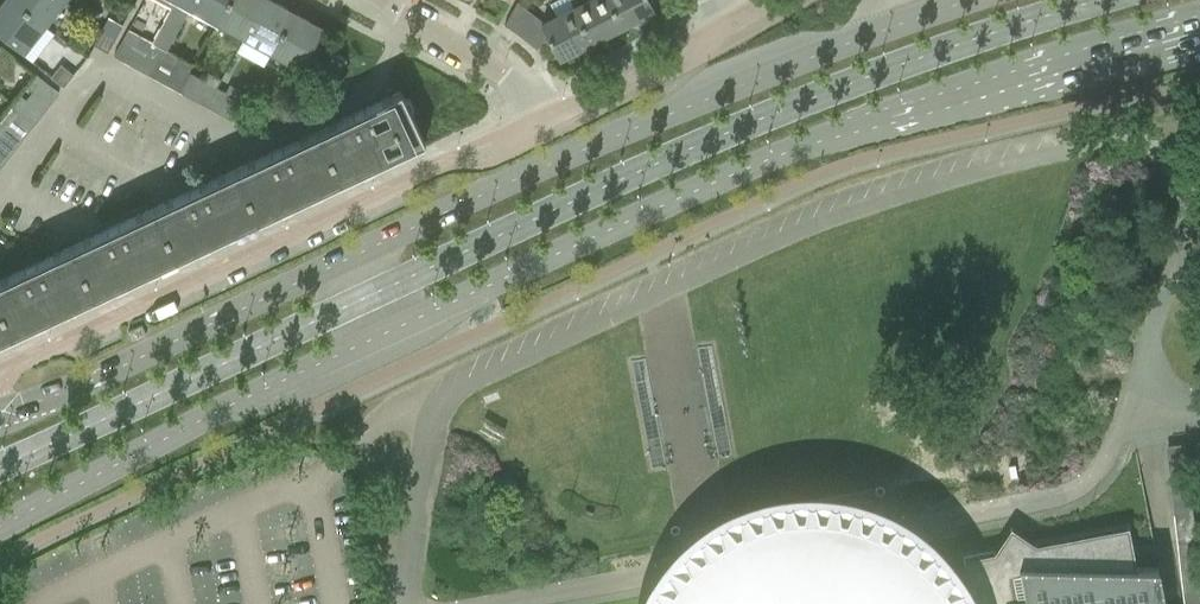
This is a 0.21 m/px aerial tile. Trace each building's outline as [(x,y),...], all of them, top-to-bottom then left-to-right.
[(11,0),(4,0),(0,5),(0,31),(22,49),(42,24),(11,0)] [(42,24),(61,0),(11,0),(42,24)] [(130,27),(149,38),(167,6),(157,0),(145,0),(130,27)] [(170,7),(150,42),(162,49),(165,51),(189,7),(193,0),(157,0),(170,7)] [(217,22),(228,0),(193,0),(189,7),(217,22)] [(244,36),(263,0),(228,0),(217,22),(244,36)] [(271,51),(292,11),(271,0),(263,0),(244,36),(271,51)] [(571,5),(590,41),(622,25),(610,0),(569,0),(571,5)] [(622,25),(651,10),(651,11),(653,11),(647,0),(610,0),(622,25)] [(516,1),(504,24),(517,33),(536,47),(550,40),(559,58),(561,57),(560,56),(590,41),(571,5),(541,20),(516,1)] [(292,11),(271,51),(299,66),(320,26),(292,11)] [(108,19),(100,33),(107,36),(114,40),(121,26),(108,19)] [(112,57),(125,63),(139,36),(127,29),(112,57)] [(100,33),(94,46),(107,53),(114,40),(107,36),(100,33)] [(139,36),(125,63),(148,76),(162,49),(150,42),(139,36)] [(179,92),(189,74),(193,66),(165,51),(162,49),(148,76),(179,92)] [(315,75),(331,84),(345,59),(328,50),(315,75)] [(51,77),(50,77),(63,87),(72,74),(73,73),(60,64),(51,77)] [(193,99),(206,106),(220,79),(207,72),(202,81),(193,99)] [(34,75),(26,85),(33,91),(50,104),(58,94),(59,92),(35,74),(34,75)] [(179,92),(193,99),(202,81),(189,74),(179,92)] [(225,93),(215,111),(228,118),(242,91),(229,84),(225,92),(225,93)] [(216,88),(206,106),(215,111),(225,93),(216,88)] [(400,90),(317,129),(341,181),(359,172),(357,167),(402,146),(405,151),(424,142),(400,90)] [(33,91),(25,101),(42,114),(50,104),(33,91)] [(267,93),(259,107),(273,115),(281,100),(267,93)] [(25,101),(18,95),(9,106),(33,125),(42,114),(25,101)] [(0,118),(0,123),(21,140),(33,125),(9,106),(0,118)] [(13,151),(21,140),(0,123),(0,141),(13,151)] [(317,129),(235,167),(259,219),(278,211),(275,205),(320,184),(322,190),(341,181),(317,129)] [(1,166),(13,151),(0,141),(0,165),(1,166)] [(235,167),(153,206),(177,258),(196,249),(193,244),(238,223),(241,228),(259,219),(235,167)] [(153,206),(71,244),(95,296),(114,288),(111,282),(156,261),(159,266),(177,258),(153,206)] [(0,277),(0,307),(13,335),(31,326),(29,321),(74,300),(76,305),(95,296),(71,244),(0,277)] [(13,335),(0,307),(0,341),(13,335)] [(138,322),(125,328),(128,335),(142,329),(138,322)] [(974,592),(966,578),(958,565),(949,554),(937,541),(928,532),(918,524),(906,516),(883,504),(880,503),(858,495),(850,493),(836,490),(821,488),(807,488),(790,489),(774,491),(757,495),(742,500),(726,507),(714,514),(705,520),(696,526),(677,542),(675,545),(660,563),(652,575),(645,586),(640,597),(637,603),(979,603),(974,592)] [(962,557),(971,603),(1164,603),(1157,567),(1135,567),(1132,552),(1132,551),(1127,525),(1034,543),(1010,526),(993,551),(962,557)]
